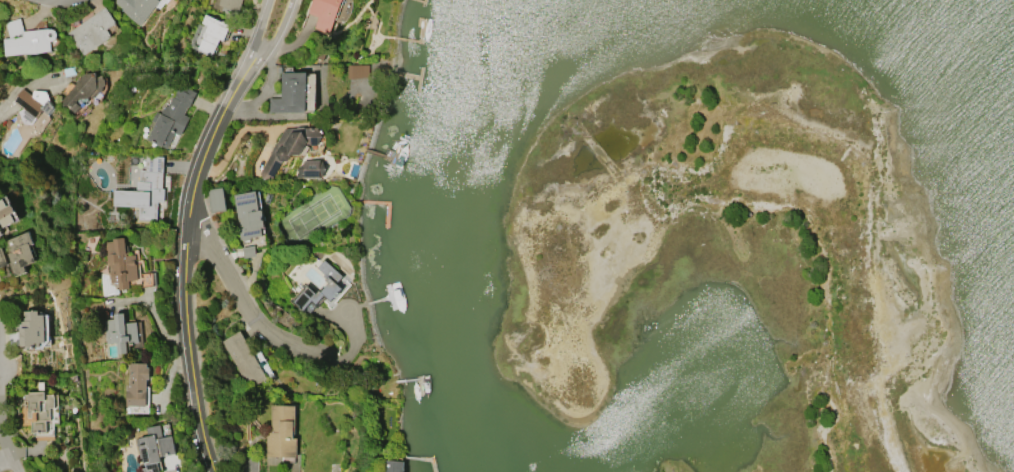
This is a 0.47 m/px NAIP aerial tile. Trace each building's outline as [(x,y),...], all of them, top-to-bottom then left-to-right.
[(114,1),(115,0),(161,0),(140,25),(121,10),(122,8),(114,1)] [(219,5),(221,0),(243,0),(240,12),(219,5)] [(308,12),(313,0),(343,0),(330,33),(315,27),(319,17),(308,12)] [(66,32),(105,6),(116,23),(106,29),(111,36),(83,55),(78,47),(76,47),(66,32)] [(205,14),(230,24),(223,41),(219,39),(211,55),(197,49),(207,25),(201,23),(205,14)] [(9,38),(4,22),(19,18),(23,31),(51,28),(55,30),(57,33),(56,38),(53,40),(50,40),(51,50),(4,55),(2,39),(9,38)] [(346,65),(368,64),(369,76),(347,77),(346,65)] [(62,98),(84,73),(95,71),(96,76),(100,75),(102,78),(103,78),(105,86),(103,86),(103,90),(98,91),(92,98),(89,96),(88,97),(80,98),(79,98),(76,102),(81,106),(75,113),(70,108),(70,107),(67,105),(63,105),(62,98)] [(314,73),(315,109),(307,109),(307,111),(270,112),(270,98),(281,97),(281,72),(306,72),(306,76),(309,76),(309,73),(314,73)] [(190,117),(181,135),(176,132),(167,148),(148,138),(155,123),(151,121),(156,111),(160,113),(164,104),(167,106),(179,82),(197,92),(189,106),(188,106),(184,113),(190,117)] [(33,90),(46,91),(54,106),(48,113),(43,109),(32,124),(23,123),(17,111),(22,108),(13,101),(22,88),(31,95),(33,90)] [(306,128),(318,127),(323,136),(318,145),(312,145),(312,143),(308,144),(300,154),(291,154),(289,160),(283,160),(272,178),(262,179),(259,172),(284,128),(296,128),(296,127),(306,126),(306,128)] [(137,219),(138,207),(112,205),(112,189),(136,190),(136,181),(139,181),(139,170),(145,170),(145,156),(164,157),(162,189),(165,189),(164,202),(157,202),(157,220),(137,219)] [(303,160),(321,160),(326,169),(321,177),(294,177),(303,160)] [(223,187),(226,209),(212,211),(208,189),(223,187)] [(240,239),(232,194),(255,189),(259,209),(262,208),(265,227),(261,228),(263,235),(252,237),(250,240),(244,241),(242,239),(240,239)] [(2,227),(0,222),(0,200),(3,198),(7,206),(11,203),(15,211),(11,213),(15,221),(2,227)] [(15,275),(7,253),(10,252),(5,240),(28,231),(33,243),(29,245),(35,261),(23,266),(26,271),(15,275)] [(136,264),(137,279),(128,279),(129,287),(117,288),(117,281),(110,282),(108,262),(106,262),(104,242),(113,241),(113,238),(125,237),(126,246),(127,245),(128,252),(126,253),(126,255),(135,254),(136,260),(134,260),(135,264),(136,264)] [(324,259),(343,276),(336,283),(342,288),(331,301),(326,296),(316,307),(314,306),(308,313),(305,311),(303,313),(290,301),(307,282),(317,291),(319,289),(321,290),(328,282),(322,276),(324,274),(317,267),(324,259)] [(45,314),(46,342),(40,342),(40,346),(30,347),(30,345),(20,346),(19,328),(21,327),(21,320),(24,320),(24,318),(25,318),(25,315),(24,315),(23,311),(38,310),(38,315),(45,314)] [(137,321),(139,342),(127,343),(128,352),(118,353),(117,341),(105,343),(103,319),(114,318),(114,313),(124,312),(125,323),(137,321)] [(221,341),(240,330),(252,352),(258,348),(274,376),(249,390),(221,341)] [(129,362),(147,363),(147,367),(150,367),(149,379),(147,379),(146,406),(125,405),(126,384),(128,384),(129,362)] [(58,393),(59,422),(54,422),(55,438),(32,439),(32,425),(23,425),(22,406),(21,406),(20,394),(30,393),(30,392),(46,391),(46,394),(58,393)] [(271,404),(295,404),(295,437),(297,437),(297,456),(266,456),(266,432),(271,432),(271,404)] [(158,462),(160,471),(138,471),(143,471),(142,468),(146,467),(145,464),(144,465),(142,458),(141,458),(139,449),(138,449),(136,438),(148,436),(147,427),(161,425),(164,437),(173,435),(177,453),(161,456),(162,461),(158,462)] [(404,469),(404,471),(382,471),(383,466),(384,466),(385,459),(404,461),(403,469),(404,469)]
